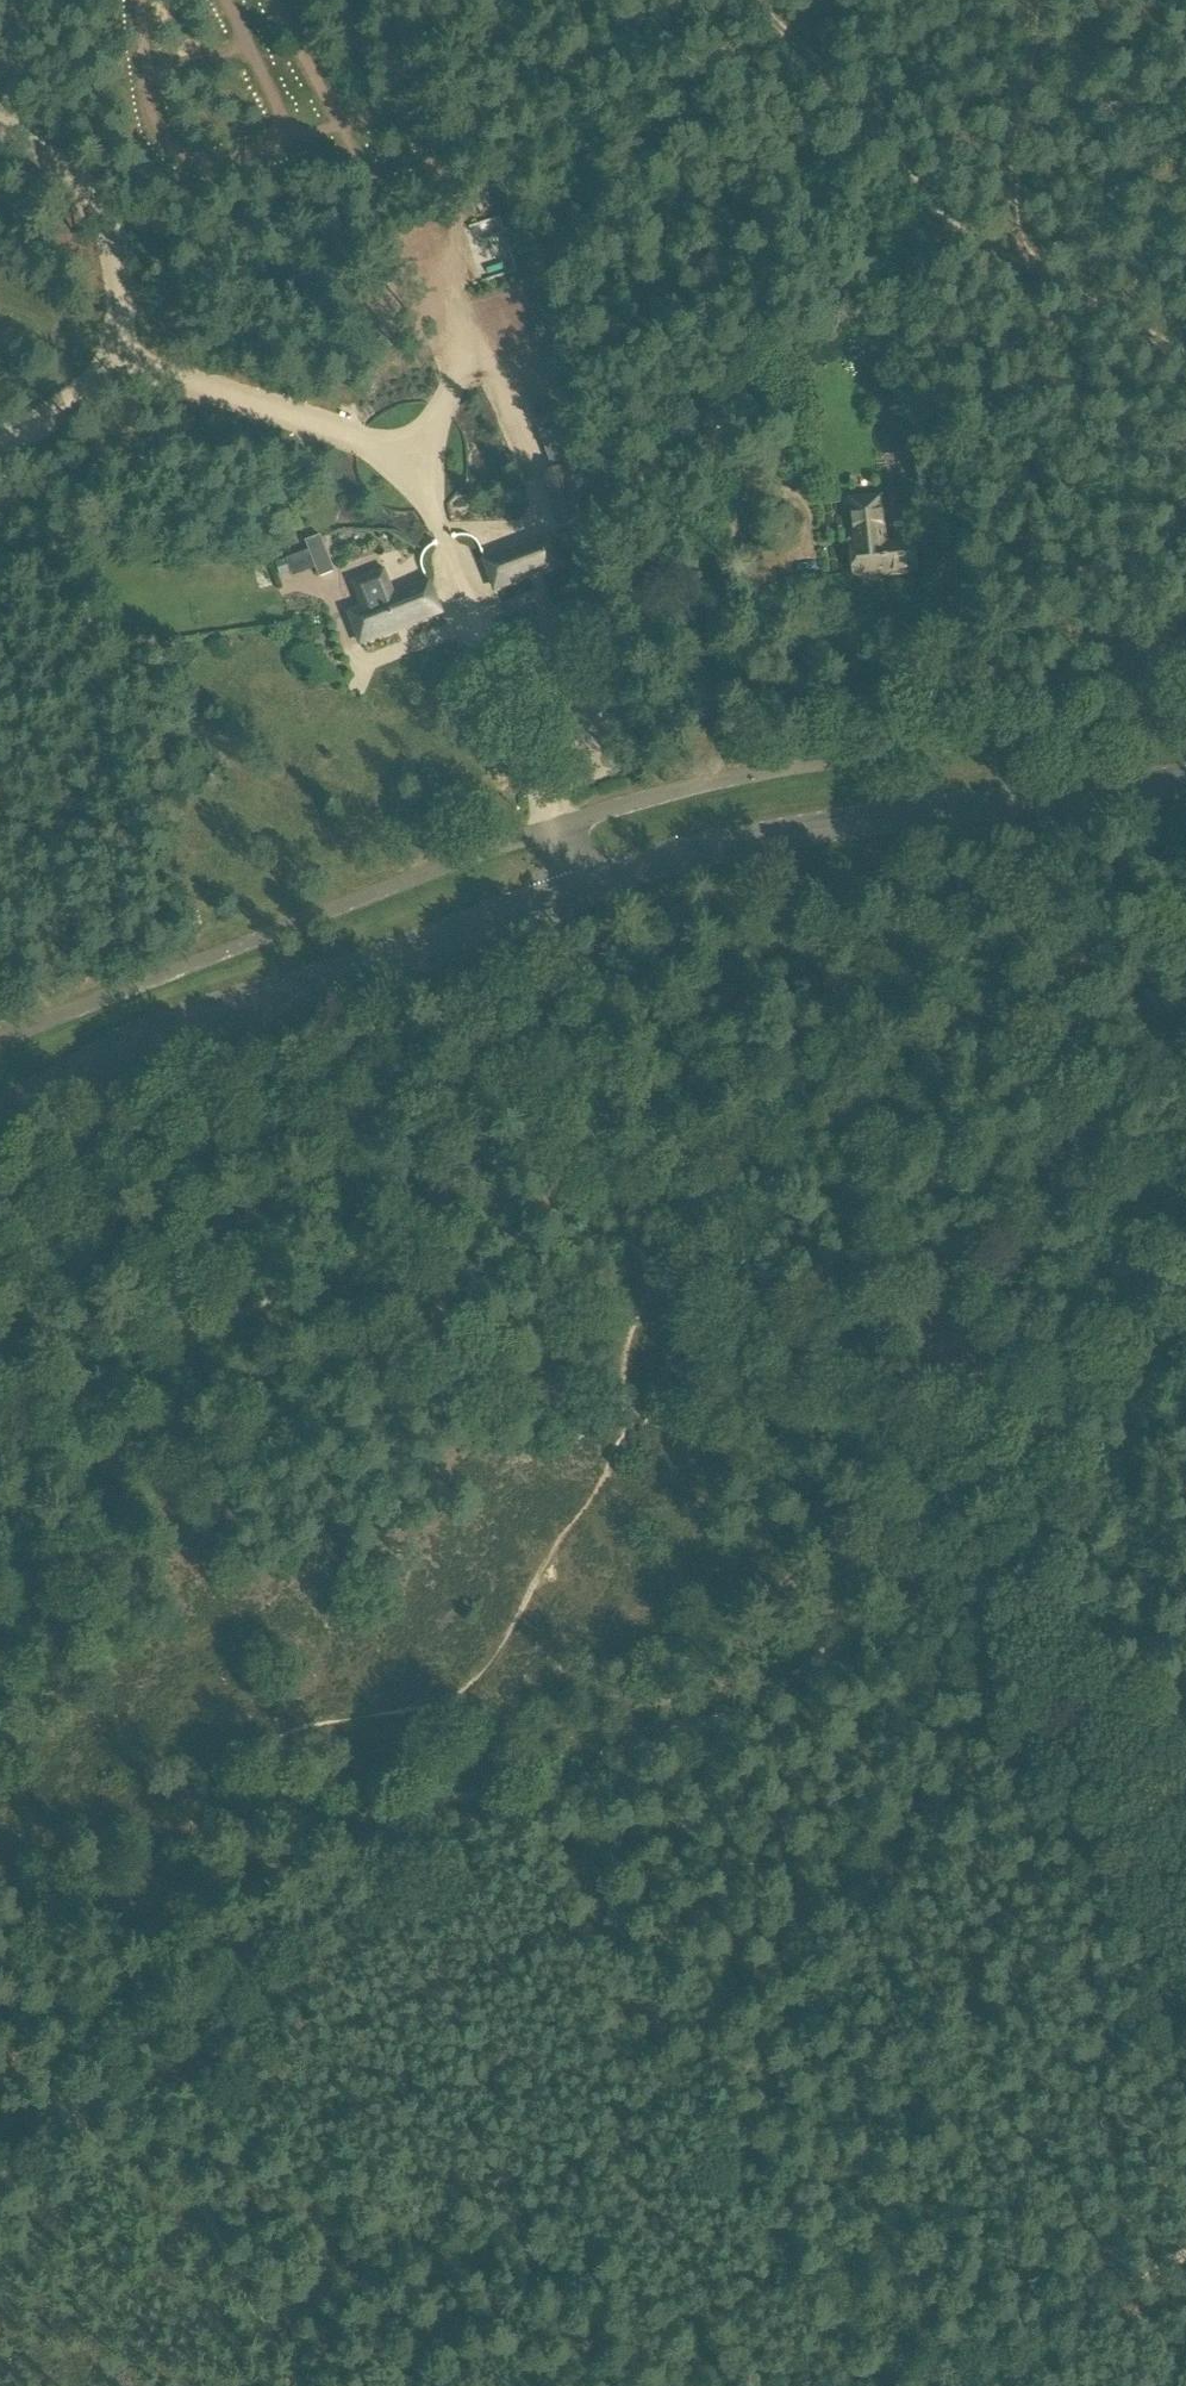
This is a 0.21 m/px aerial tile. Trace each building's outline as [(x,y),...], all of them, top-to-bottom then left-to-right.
[(534,411),(552,462),(574,454),(556,403),(534,411)] [(569,465),(543,474),(541,475),(559,528),(587,518),(569,465)] [(848,497),(852,544),(851,544),(853,577),(889,575),(890,572),(917,571),(915,540),(888,541),(884,494),(848,497)] [(320,576),(334,570),(321,535),(306,541),(320,576)] [(485,560),(496,589),(560,565),(549,536),(485,560)] [(277,569),(293,564),(286,545),(270,550),(277,569)] [(364,607),(349,612),(361,643),(442,613),(430,581),(393,595),(384,571),(354,582),(364,607)]
